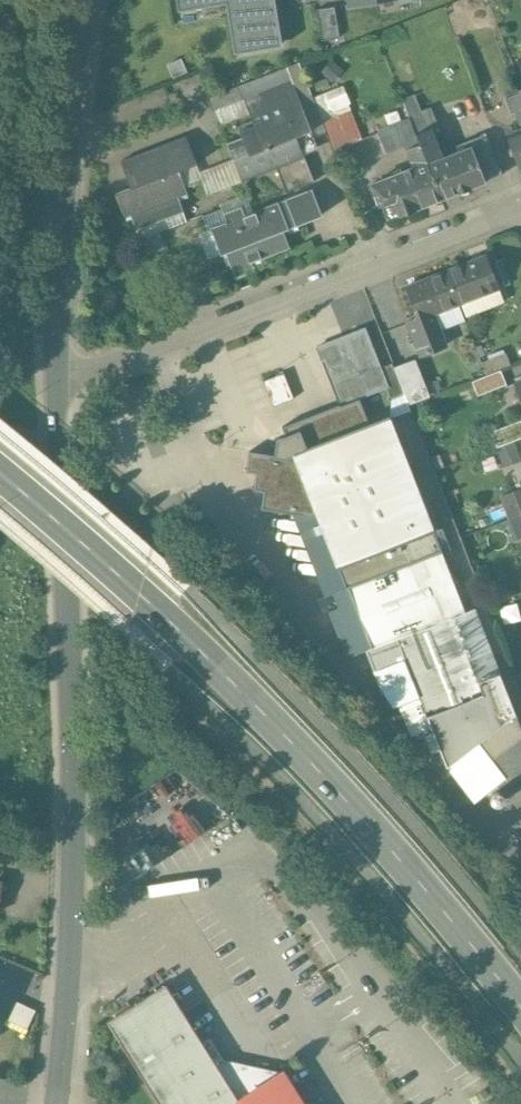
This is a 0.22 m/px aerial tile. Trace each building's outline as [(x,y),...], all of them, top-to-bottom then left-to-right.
[(239,52),(281,45),(275,6),(269,7),(268,0),(231,0),(239,52)] [(320,8),(324,37),(339,35),(338,20),(335,20),(333,7),(320,8)] [(326,131),(299,63),(287,67),(297,93),(314,136),(326,131)] [(287,67),(239,85),(250,112),(297,93),(287,67)] [(239,85),(207,98),(200,116),(215,109),(221,124),(250,113),(250,112),(239,85)] [(503,96),(510,113),(514,112),(520,128),(520,89),(503,96)] [(297,93),(250,112),(250,113),(254,122),(238,128),(242,138),(227,144),(233,159),(242,181),(277,168),(276,166),(304,155),(299,144),(314,138),(314,136),(297,93)] [(480,136),(463,142),(466,148),(441,157),(430,128),(438,125),(431,106),(421,110),(415,93),(402,98),(410,120),(441,198),(502,174),(489,139),(483,142),(480,136)] [(351,110),(323,121),(334,150),(362,139),(351,110)] [(441,198),(410,120),(379,131),(387,151),(405,144),(412,163),(416,165),(414,168),(413,168),(373,183),(387,219),(441,198)] [(512,131),(510,127),(505,129),(507,133),(506,134),(519,167),(520,166),(520,128),(512,131)] [(187,137),(121,162),(131,188),(115,194),(124,217),(131,215),(136,229),(137,229),(141,239),(187,221),(183,211),(184,211),(178,197),(188,193),(179,171),(197,164),(187,137)] [(304,155),(276,166),(277,168),(287,192),(314,181),(304,155)] [(233,159),(200,173),(208,194),(242,181),(233,159)] [(322,215),(312,190),(288,199),(297,225),(322,215)] [(288,199),(245,216),(242,208),(224,214),(222,210),(203,217),(209,230),(211,229),(221,254),(226,252),(236,277),(254,270),(251,262),(289,247),(283,230),(297,225),(288,199)] [(487,255),(446,271),(458,304),(499,288),(487,255)] [(446,271),(405,287),(417,318),(408,322),(421,355),(446,346),(434,314),(458,304),(446,271)] [(365,327),(317,345),(323,361),(341,405),(359,398),(359,397),(387,386),(387,385),(380,366),(365,327)] [(507,352),(482,362),(486,375),(500,369),(512,365),(507,352)] [(404,394),(392,361),(380,366),(387,385),(387,386),(392,399),(404,394)] [(486,375),(472,381),(478,396),(507,385),(500,369),(486,375)] [(285,373),(263,381),(273,408),(295,399),(285,373)] [(369,423),(359,398),(341,405),(283,427),(285,436),(275,439),(273,455),(250,451),(247,473),(256,473),(254,491),(264,492),(261,509),(289,513),(289,519),(313,522),(321,519),(348,587),(442,551),(389,415),(369,423)] [(491,431),(498,447),(520,437),(520,419),(491,431)] [(498,447),(503,462),(520,455),(520,437),(498,447)] [(501,496),(510,519),(520,514),(520,489),(501,496)] [(442,551),(348,587),(355,603),(330,613),(347,658),(366,650),(466,612),(442,551)] [(466,612),(366,650),(382,692),(392,708),(399,705),(412,735),(431,727),(427,716),(484,693),(479,681),(499,673),(500,673),(475,608),(466,612)] [(479,681),(484,693),(427,716),(431,727),(446,767),(449,765),(476,800),(504,778),(520,771),(520,728),(500,673),(499,673),(479,681)] [(283,1071),(280,1072),(224,1060),(210,1037),(202,1042),(165,984),(107,1021),(159,1103),(304,1103),(283,1071)]
